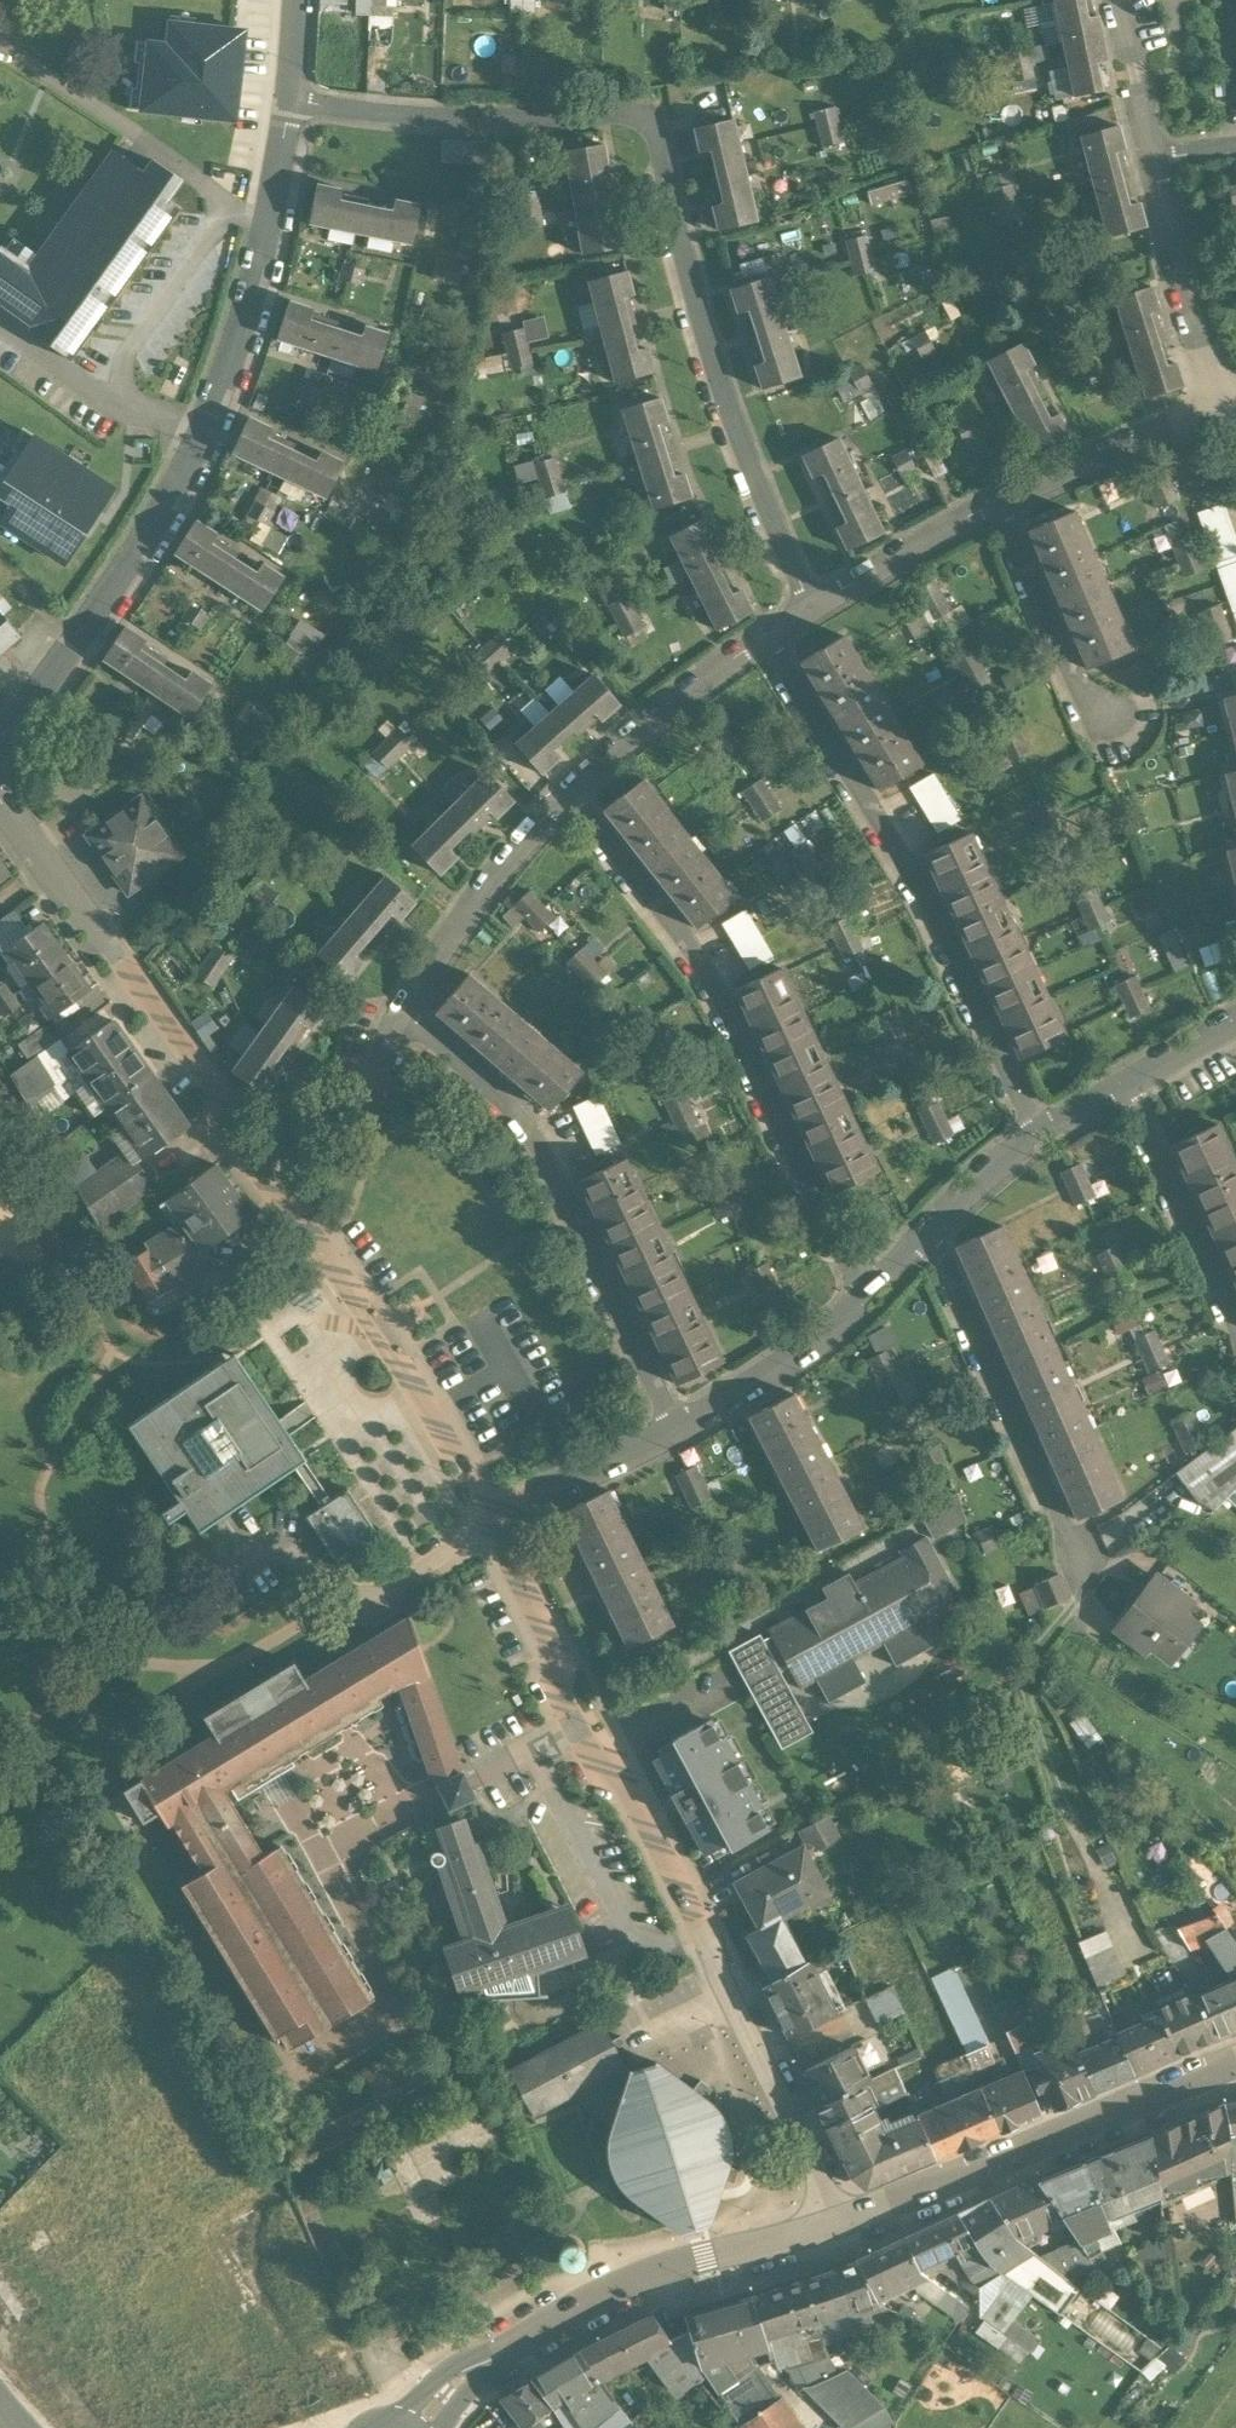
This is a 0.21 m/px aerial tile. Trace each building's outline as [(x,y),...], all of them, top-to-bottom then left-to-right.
[(507,16),(536,17),(537,0),(508,0),(507,16)] [(664,13),(694,12),(693,0),(664,0),(664,13)] [(1063,47),(1101,39),(1096,17),(1085,19),(1081,0),(1053,0),(1063,47)] [(136,43),(129,109),(234,120),(243,32),(169,24),(167,46),(136,43)] [(1101,39),(1063,47),(1073,97),(1101,91),(1095,64),(1106,62),(1101,39)] [(1027,54),(1006,61),(1011,75),(1032,68),(1027,54)] [(1032,68),(1011,75),(1015,89),(1036,83),(1032,68)] [(835,109),(813,114),(817,131),(839,126),(835,109)] [(1094,114),(1064,123),(1068,136),(1078,133),(1079,138),(1100,133),(1094,114)] [(732,121),(694,130),(699,154),(711,151),(717,178),(744,172),(732,121)] [(839,126),(817,131),(822,149),(843,144),(839,126)] [(1100,133),(1079,138),(1093,188),(1120,181),(1113,155),(1124,152),(1117,128),(1100,133)] [(486,143),(441,142),(440,164),(485,165),(486,143)] [(603,146),(564,153),(573,204),(601,199),(596,172),(607,170),(603,146)] [(31,327),(28,331),(70,361),(92,331),(93,332),(102,321),(100,319),(179,210),(167,202),(182,182),(152,161),(142,174),(111,152),(28,268),(0,248),(0,305),(31,327)] [(744,172),(717,178),(723,205),(712,208),(718,231),(756,222),(744,172)] [(900,179),(866,190),(870,204),(905,193),(900,179)] [(1120,181),(1093,188),(1106,238),(1145,228),(1138,205),(1127,208),(1120,181)] [(1011,185),(990,191),(995,209),(1016,203),(1011,185)] [(365,208),(338,202),(340,191),(317,186),(309,225),(360,235),(365,208)] [(1228,190),(1233,217),(1235,217),(1235,188),(1228,190)] [(536,192),(514,196),(518,213),(539,210),(536,192)] [(601,199),(573,204),(582,255),(621,249),(617,225),(605,227),(601,199)] [(393,213),(365,208),(360,235),(411,245),(418,207),(395,202),(393,213)] [(1016,203),(995,209),(1000,226),(1021,220),(1016,203)] [(539,210),(518,213),(521,231),(543,227),(539,210)] [(866,237),(845,242),(849,260),(871,255),(866,237)] [(871,255),(849,260),(853,277),(875,272),(871,255)] [(463,265),(448,261),(445,272),(460,276),(463,265)] [(354,268),(343,266),(339,281),(350,284),(354,268)] [(364,271),(354,268),(350,284),(361,286),(364,271)] [(460,276),(445,272),(442,282),(457,286),(460,276)] [(626,273),(588,283),(601,333),(628,326),(621,299),(632,296),(626,273)] [(768,279),(730,291),(737,314),(748,311),(756,337),(784,329),(768,279)] [(1023,287),(1014,292),(1022,306),(1031,301),(1023,287)] [(1151,289),(1113,300),(1128,350),(1156,341),(1147,315),(1158,311),(1151,289)] [(1014,292),(1005,297),(1012,311),(1022,306),(1014,292)] [(335,330),(308,321),(312,310),(289,303),(277,340),(326,357),(335,330)] [(628,326),(601,333),(614,383),(652,373),(646,350),(635,353),(628,326)] [(361,339),(335,330),(326,357),(376,373),(388,335),(365,328),(361,339)] [(784,329),(756,337),(765,364),(754,367),(761,390),(799,378),(784,329)] [(523,330),(502,335),(506,352),(528,347),(523,330)] [(924,333),(911,340),(916,350),(930,343),(924,333)] [(1156,341),(1128,350),(1144,399),(1183,387),(1175,364),(1164,368),(1156,341)] [(930,343),(916,350),(921,360),(935,353),(930,343)] [(1021,344),(986,363),(1010,409),(1035,396),(1022,371),(1032,366),(1021,344)] [(528,347),(506,352),(511,370),(532,365),(528,347)] [(1089,355),(1074,361),(1079,371),(1093,365),(1089,355)] [(1093,365),(1079,371),(1083,381),(1097,376),(1093,365)] [(863,366),(848,373),(858,393),(872,386),(863,366)] [(305,385),(300,400),(310,404),(316,389),(305,385)] [(326,393),(316,389),(310,404),(320,408),(326,393)] [(424,400),(410,394),(405,404),(420,410),(424,400)] [(1035,396),(1010,409),(1033,455),(1069,437),(1058,415),(1048,421),(1035,396)] [(659,399),(621,411),(637,461),(664,452),(655,426),(666,422),(659,399)] [(420,410),(405,404),(401,415),(416,421),(420,410)] [(968,418),(954,425),(959,435),(973,428),(968,418)] [(270,429),(249,419),(232,455),(279,477),(291,451),(266,440),(270,429)] [(973,428),(959,435),(964,445),(978,438),(973,428)] [(23,431),(11,449),(15,452),(1,473),(0,472),(0,497),(13,505),(1,524),(64,564),(113,489),(23,431)] [(860,487),(838,440),(802,457),(812,479),(822,474),(834,499),(860,487)] [(316,463),(291,451),(279,477),(326,499),(343,463),(321,453),(316,463)] [(905,451),(891,458),(901,478),(915,471),(905,451)] [(664,452),(637,461),(653,510),(690,499),(683,476),(672,479),(664,452)] [(554,459),(533,465),(538,483),(560,476),(554,459)] [(1164,465),(1145,472),(1158,507),(1177,500),(1164,465)] [(560,476),(538,483),(544,500),(565,494),(560,476)] [(860,487),(834,499),(846,524),(836,529),(846,551),(882,534),(860,487)] [(255,502),(247,516),(257,521),(264,508),(255,502)] [(1223,505),(1198,514),(1235,622),(1235,543),(1223,505)] [(274,513),(264,508),(257,521),(266,527),(274,513)] [(1075,510),(1028,533),(1086,669),(1132,649),(1075,510)] [(704,520),(669,538),(692,584),(718,572),(705,547),(715,542),(704,520)] [(216,535),(196,522),(174,555),(218,583),(233,559),(210,544),(216,535)] [(370,529),(356,522),(351,531),(365,539),(370,529)] [(365,539),(351,531),(345,541),(359,548),(365,539)] [(1191,535),(1172,543),(1185,577),(1205,570),(1191,535)] [(257,575),(233,559),(218,583),(261,611),(283,578),(263,565),(257,575)] [(718,572),(692,584),(716,631),(751,613),(740,591),(730,596),(718,572)] [(951,611),(933,578),(916,588),(932,620),(951,611)] [(1170,598),(1188,591),(1183,579),(1166,586),(1170,598)] [(627,596),(607,606),(616,623),(635,613),(627,596)] [(190,606),(181,619),(191,625),(199,612),(190,606)] [(1220,606),(1200,614),(1213,647),(1233,640),(1220,606)] [(208,618),(199,612),(191,625),(200,631),(208,618)] [(635,613),(616,623),(624,639),(644,629),(635,613)] [(19,636),(0,614),(0,653),(19,636)] [(145,641),(125,628),(103,661),(146,690),(161,666),(138,651),(145,641)] [(515,650),(500,633),(486,646),(501,662),(515,650)] [(304,645),(291,636),(285,645),(298,654),(304,645)] [(920,764),(842,636),(800,664),(878,790),(920,764)] [(298,654),(285,645),(279,655),(292,663),(298,654)] [(501,662),(486,646),(473,658),(487,674),(501,662)] [(990,681),(972,649),(954,658),(972,691),(990,681)] [(161,666),(146,690),(189,719),(211,686),(191,673),(185,682),(161,666)] [(593,676),(554,711),(572,732),(593,713),(601,722),(619,706),(593,676)] [(1224,701),(1235,749),(1235,698),(1224,701)] [(554,711),(515,745),(541,775),(559,759),(551,750),(572,732),(554,711)] [(118,712),(109,725),(118,731),(127,718),(118,712)] [(719,717),(701,730),(721,760),(740,747),(719,717)] [(136,724),(127,718),(118,731),(127,737),(136,724)] [(1028,751),(1010,720),(993,730),(1010,761),(1028,751)] [(413,744),(397,729),(384,742),(400,757),(413,744)] [(400,757),(384,742),(372,755),(387,770),(400,757)] [(229,754),(216,745),(210,754),(223,763),(229,754)] [(223,763),(210,754),(203,763),(216,772),(223,763)] [(485,774),(448,811),(468,831),(488,811),(496,819),(513,802),(485,774)] [(959,821),(931,775),(909,789),(936,835),(959,821)] [(1226,777),(1235,819),(1235,775),(1226,777)] [(781,810),(762,781),(744,793),(763,822),(781,810)] [(734,898),(641,782),(603,812),(696,929),(734,898)] [(139,799),(122,811),(115,810),(105,816),(105,823),(86,836),(126,894),(180,857),(139,799)] [(1053,804),(1033,813),(1048,845),(1068,837),(1053,804)] [(448,811),(411,847),(439,876),(456,859),(448,850),(468,831),(448,811)] [(1067,1036),(966,839),(926,859),(1020,1059),(1067,1036)] [(824,873),(804,843),(785,855),(806,886),(824,873)] [(1228,852),(1235,883),(1235,850),(1228,852)] [(384,878),(350,917),(372,935),(390,914),(398,922),(414,904),(384,878)] [(1094,892),(1074,900),(1090,932),(1110,924),(1094,892)] [(553,919),(528,893),(513,907),(537,934),(553,919)] [(772,957),(746,912),(721,925),(748,971),(772,957)] [(0,920),(0,951),(1,952),(13,944),(8,937),(20,928),(10,913),(0,920)] [(350,917),(316,956),(347,982),(362,964),(353,957),(372,935),(350,917)] [(864,952),(848,919),(831,928),(845,961),(864,952)] [(41,924),(25,935),(20,928),(8,937),(13,944),(1,952),(10,965),(14,962),(28,982),(64,956),(41,924)] [(233,959),(215,946),(204,961),(222,974),(233,959)] [(581,948),(565,963),(590,991),(606,976),(581,948)] [(64,956),(28,982),(44,1004),(40,1007),(48,1020),(62,1010),(66,1016),(76,1008),(73,1003),(88,990),(64,956)] [(222,974),(204,961),(194,976),(212,989),(222,974)] [(874,1172),(780,972),(736,993),(830,1193),(874,1172)] [(580,1075),(467,977),(436,1014),(551,1113),(580,1075)] [(1136,978),(1116,987),(1131,1020),(1151,1011),(1136,978)] [(292,988),(262,1030),(285,1047),(301,1024),(311,1031),(325,1012),(292,988)] [(0,1002),(0,1012),(3,1017),(16,1008),(8,996),(0,1002)] [(635,1007),(617,1019),(638,1049),(656,1037),(635,1007)] [(909,1045),(894,1013),(876,1021),(891,1054),(909,1045)] [(110,1020),(67,1051),(87,1080),(73,1090),(92,1116),(106,1106),(150,1075),(110,1020)] [(42,1025),(17,1043),(28,1060),(54,1041),(42,1025)] [(285,1047),(262,1030),(232,1072),(264,1096),(278,1076),(269,1069),(285,1047)] [(28,1060),(8,1074),(25,1103),(51,1085),(61,1098),(73,1090),(87,1080),(67,1051),(58,1038),(54,1041),(28,1060)] [(150,1075),(106,1106),(142,1156),(185,1125),(150,1075)] [(681,1089),(662,1099),(679,1133),(697,1121),(681,1089)] [(598,1096),(572,1108),(595,1157),(620,1142),(598,1096)] [(955,1136),(939,1104),(920,1113),(935,1145),(955,1136)] [(1215,1126),(1171,1147),(1215,1241),(1235,1231),(1235,1170),(1215,1126)] [(125,1148),(91,1172),(81,1158),(64,1170),(97,1226),(152,1188),(125,1148)] [(721,1363),(625,1163),(580,1184),(676,1384),(721,1363)] [(215,1166),(164,1200),(178,1220),(143,1241),(146,1247),(126,1260),(149,1299),(169,1287),(170,1288),(212,1262),(201,1244),(250,1214),(215,1166)] [(1082,1168),(1062,1176),(1076,1209),(1096,1200),(1082,1168)] [(724,1177),(705,1186),(721,1220),(739,1209),(724,1177)] [(1002,1230),(956,1248),(1015,1382),(1060,1360),(1002,1230)] [(1215,1241),(1235,1286),(1235,1231),(1215,1241)] [(1132,1283),(1117,1249),(1098,1257),(1113,1291),(1132,1283)] [(782,1296),(765,1264),(748,1273),(762,1306),(782,1296)] [(1169,1365),(1154,1332),(1134,1341),(1150,1374),(1169,1365)] [(334,1557),(373,1531),(344,1489),(331,1498),(283,1427),(232,1353),(127,1424),(161,1475),(161,1476),(176,1499),(159,1510),(167,1522),(184,1510),(198,1530),(293,1466),(320,1505),(305,1515),(334,1557)] [(903,1387),(888,1354),(868,1363),(884,1396),(903,1387)] [(1122,1499),(1060,1360),(1015,1382),(1076,1520),(1122,1499)] [(826,1464),(793,1398),(750,1420),(783,1486),(826,1464)] [(1190,1414),(1171,1422),(1185,1456),(1206,1447),(1190,1414)] [(1174,1475),(1195,1503),(1212,1512),(1227,1498),(1235,1489),(1235,1428),(1174,1475)] [(935,1449),(915,1458),(922,1474),(942,1463),(935,1449)] [(826,1464),(783,1486),(816,1553),(859,1532),(826,1464)] [(695,1469),(675,1478),(690,1512),(710,1502),(695,1469)] [(1227,1498),(1235,1507),(1235,1489),(1227,1498)] [(607,1492),(562,1513),(595,1581),(639,1559),(607,1492)] [(958,1494),(920,1505),(928,1533),(966,1521),(958,1494)] [(1120,1515),(1095,1527),(1107,1552),(1131,1541),(1120,1515)] [(988,1533),(974,1539),(982,1559),(997,1552),(988,1533)] [(759,1635),(727,1652),(780,1750),(812,1733),(779,1673),(788,1668),(797,1685),(931,1609),(935,1616),(962,1601),(924,1538),(899,1552),(902,1558),(768,1634),(776,1647),(768,1651),(759,1635)] [(733,1553),(714,1562),(730,1596),(750,1586),(733,1553)] [(639,1559),(595,1581),(628,1649),(672,1628),(639,1559)] [(1058,1575),(1034,1586),(1044,1609),(1069,1598),(1058,1575)] [(1158,1577),(1118,1627),(1143,1647),(1151,1638),(1167,1651),(1190,1621),(1180,1613),(1189,1602),(1158,1577)] [(462,1773),(408,1617),(139,1781),(166,1826),(170,1824),(200,1872),(185,1882),(288,2052),(368,2002),(274,1849),(263,1855),(225,1792),(231,1789),(238,1801),(257,1790),(295,1767),(288,1754),(400,1687),(406,1703),(401,1705),(396,1713),(400,1724),(406,1726),(403,1732),(406,1742),(410,1745),(409,1749),(412,1759),(419,1763),(425,1762),(431,1779),(438,1779),(439,1783),(462,1773)] [(676,1749),(654,1761),(703,1853),(725,1841),(729,1849),(766,1829),(756,1809),(759,1807),(723,1740),(718,1743),(708,1723),(672,1742),(676,1749)] [(462,1773),(439,1783),(436,1784),(442,1796),(449,1810),(474,1798),(467,1783),(462,1773)] [(825,1817),(799,1831),(806,1846),(811,1854),(837,1840),(825,1817)] [(463,1819),(436,1829),(445,1855),(443,1855),(440,1853),(437,1852),(433,1854),(430,1857),(430,1860),(431,1864),(434,1866),(438,1867),(446,1892),(447,1892),(450,1901),(487,1887),(463,1819)] [(1031,1836),(1014,1845),(1020,1858),(1037,1849),(1031,1836)] [(806,1846),(734,1885),(757,1928),(758,1930),(779,1919),(823,1894),(806,1856),(811,1854),(806,1846)] [(502,1930),(487,1887),(450,1901),(452,1901),(466,1942),(444,1949),(460,1996),(483,1988),(487,2001),(513,2000),(513,1993),(533,1991),(526,1972),(582,1953),(566,1907),(502,1930)] [(803,1963),(779,1919),(758,1930),(757,1928),(744,1936),(769,1982),(803,1963)] [(1103,1932),(1077,1943),(1095,1986),(1121,1974),(1103,1932)] [(803,1963),(769,1982),(761,1987),(787,2038),(843,2010),(836,1995),(825,2001),(805,1962),(803,1963)] [(1193,1999),(1211,2042),(1235,2031),(1235,1981),(1193,1999)] [(889,1986),(864,1999),(876,2025),(903,2013),(889,1986)] [(1191,1995),(1155,2010),(1159,2018),(1176,2058),(1211,2042),(1193,1999),(1191,1995)] [(1027,2045),(1017,2020),(1010,2023),(1008,2018),(999,2022),(1012,2052),(1027,2045)] [(1077,2018),(1064,2023),(1069,2035),(1080,2030),(1081,2032),(1083,2031),(1077,2018)] [(1159,2018),(1116,2037),(1133,2077),(1176,2058),(1159,2018)] [(600,2022),(508,2071),(517,2088),(513,2090),(517,2098),(521,2096),(532,2117),(576,2094),(625,2068),(615,2049),(625,2044),(620,2036),(611,2041),(600,2022)] [(1116,2037),(1088,2049),(1081,2032),(1080,2030),(1069,2035),(1071,2041),(1093,2093),(1133,2077),(1116,2037)] [(1071,2041),(1055,2048),(1053,2045),(1033,2053),(1037,2064),(1028,2068),(1041,2100),(1047,2098),(1053,2110),(1093,2093),(1071,2041)] [(852,2046),(803,2070),(820,2105),(862,2085),(868,2082),(852,2046)] [(986,2046),(964,2054),(970,2070),(982,2065),(995,2060),(993,2056),(990,2057),(986,2046)] [(964,2054),(911,2074),(917,2090),(939,2081),(948,2103),(978,2091),(970,2070),(964,2054)] [(691,2090),(655,2063),(652,2066),(634,2071),(626,2070),(625,2068),(576,2094),(580,2100),(584,2106),(588,2110),(594,2115),(601,2119),(610,2123),(606,2145),(609,2168),(620,2188),(638,2203),(634,2209),(640,2214),(646,2208),(681,2234),(682,2232),(705,2225),(722,2182),(733,2184),(737,2170),(727,2166),(728,2148),(725,2130),(717,2113),(705,2100),(715,2085),(702,2077),(691,2090)] [(1022,2073),(990,2087),(982,2065),(970,2070),(978,2091),(997,2134),(1040,2116),(1022,2073)] [(883,2131),(862,2085),(820,2105),(854,2173),(868,2179),(933,2162),(915,2117),(883,2131)] [(948,2103),(916,2117),(935,2161),(997,2134),(978,2091),(948,2103)] [(1222,2105),(1221,2105),(1226,2127),(1229,2160),(1235,2160),(1235,2103),(1222,2105)] [(1221,2105),(1150,2136),(1158,2195),(1159,2203),(1230,2170),(1229,2160),(1226,2127),(1221,2105)] [(1150,2136),(1082,2164),(1103,2218),(1158,2195),(1150,2136)] [(363,2168),(372,2190),(394,2180),(385,2158),(363,2168)] [(1082,2164),(1036,2183),(1062,2222),(1074,2241),(1088,2261),(1092,2267),(1104,2259),(1099,2251),(1095,2238),(1109,2232),(1103,2218),(1082,2164)] [(1036,2183),(1034,2179),(993,2198),(1015,2240),(1017,2242),(1062,2222),(1036,2183)] [(1017,2242),(1015,2240),(993,2198),(984,2202),(983,2200),(960,2211),(961,2213),(956,2215),(975,2250),(988,2266),(1058,2315),(1078,2290),(1063,2278),(1039,2259),(1017,2242)] [(956,2215),(903,2240),(916,2272),(952,2252),(968,2277),(988,2266),(975,2250),(956,2215)] [(579,2257),(581,2251),(579,2244),(574,2239),(567,2238),(561,2240),(556,2245),(554,2251),(556,2258),(561,2263),(568,2265),(575,2262),(579,2257)] [(897,2240),(874,2251),(875,2253),(855,2262),(876,2303),(910,2288),(913,2286),(926,2279),(916,2272),(903,2240),(898,2242),(897,2240)] [(1074,2241),(1039,2259),(1063,2278),(1088,2261),(1074,2241)] [(855,2262),(823,2275),(801,2282),(814,2323),(816,2323),(822,2342),(870,2325),(864,2308),(877,2304),(876,2303),(855,2262)] [(944,2292),(926,2279),(913,2286),(916,2291),(934,2304),(944,2292)] [(801,2282),(750,2298),(766,2348),(771,2363),(773,2362),(775,2368),(782,2366),(784,2372),(789,2371),(795,2388),(801,2388),(809,2386),(809,2387),(837,2374),(828,2358),(822,2342),(816,2323),(814,2323),(801,2282)] [(750,2298),(683,2317),(687,2331),(699,2368),(715,2391),(754,2367),(753,2366),(746,2353),(766,2348),(750,2298)] [(651,2316),(595,2344),(614,2370),(648,2353),(670,2342),(651,2316)] [(687,2331),(670,2342),(648,2353),(673,2388),(694,2372),(699,2368),(687,2331)] [(596,2379),(614,2370),(595,2344),(577,2352),(584,2364),(596,2379)] [(577,2352),(544,2372),(565,2400),(579,2393),(599,2382),(584,2364),(577,2352)] [(715,2391),(734,2419),(740,2427),(798,2427),(780,2400),(779,2400),(765,2380),(764,2380),(754,2366),(753,2366),(754,2367),(715,2391)] [(809,2387),(809,2386),(801,2388),(842,2427),(850,2427),(883,2408),(846,2371),(837,2375),(837,2374),(809,2387)] [(544,2372),(530,2381),(552,2410),(565,2400),(544,2372)] [(499,2399),(523,2427),(542,2427),(537,2421),(552,2410),(530,2381),(499,2399)] [(620,2410),(599,2382),(579,2393),(601,2423),(620,2410)] [(552,2410),(564,2427),(595,2427),(601,2423),(579,2393),(565,2400),(552,2410)]
